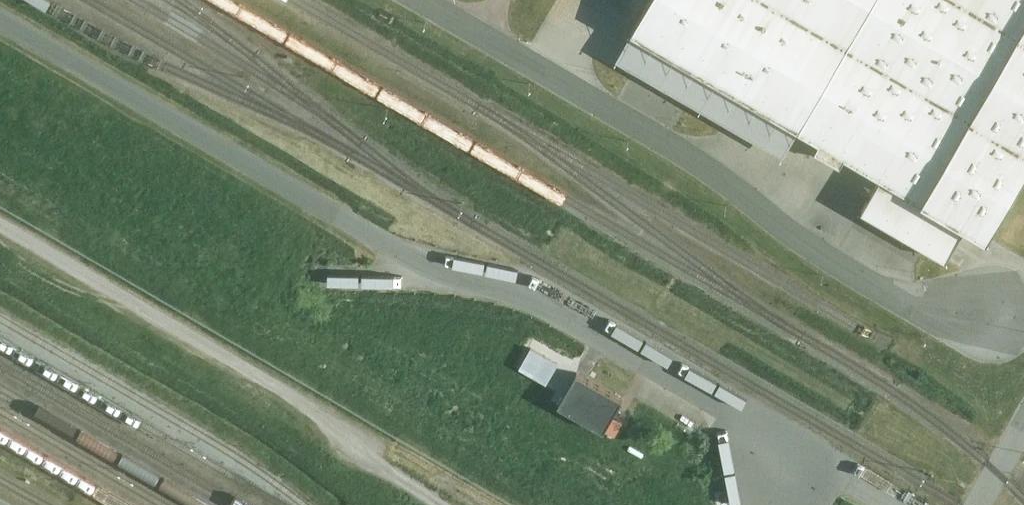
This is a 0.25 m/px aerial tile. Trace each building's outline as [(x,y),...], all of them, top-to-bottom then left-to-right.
[(616,61),(783,159),(797,131),(881,180),(861,215),(946,265),(964,232),(988,244),(1023,182),(1023,0),(651,0),(616,61)] [(626,402),(580,376),(561,410),(606,436),(626,402)]
